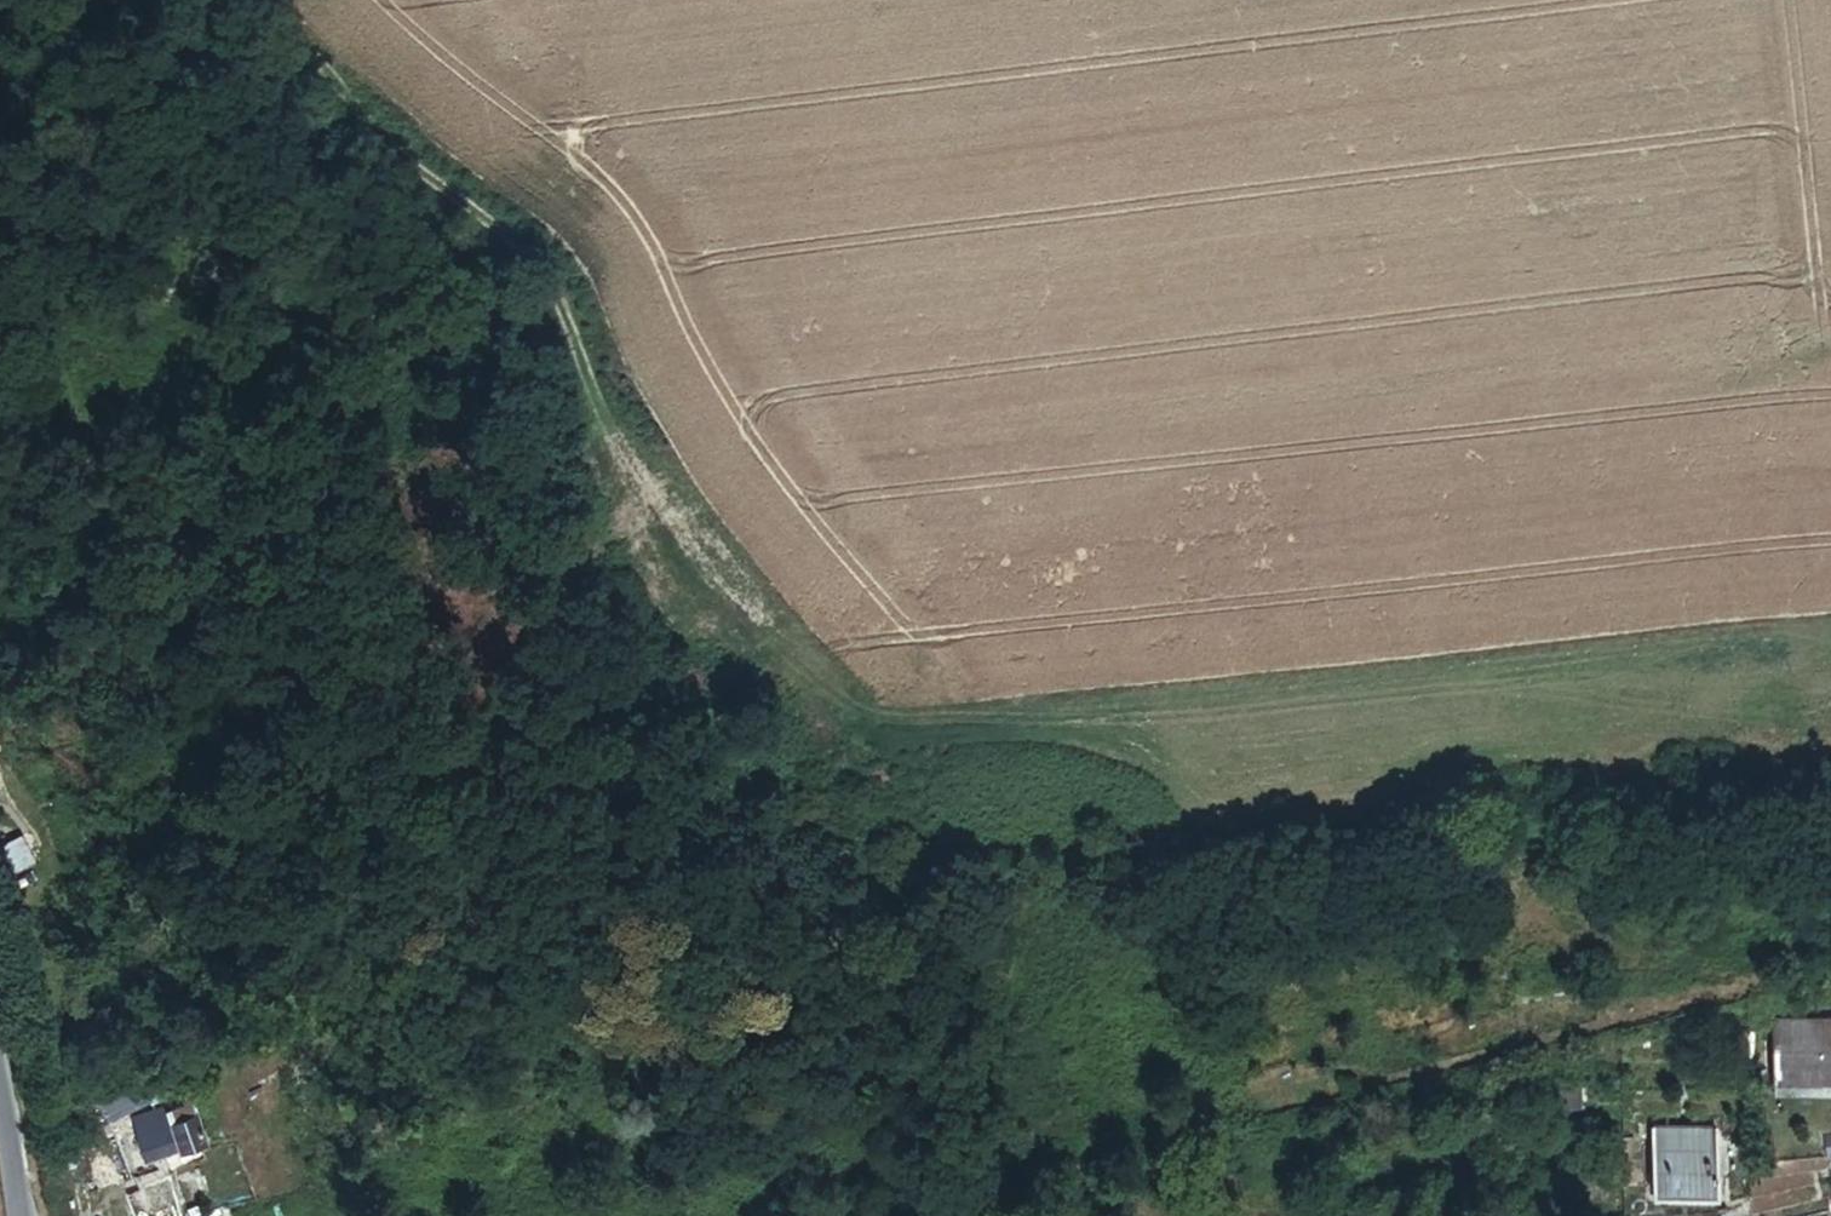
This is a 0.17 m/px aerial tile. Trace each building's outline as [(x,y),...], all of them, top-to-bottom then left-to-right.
[(1830,1081),(1830,1022),(1768,1020),(1766,1080),(1830,1081)] [(1607,1212),(1686,1210),(1683,1101),(1604,1103),(1607,1212)] [(1618,1193),(1675,1192),(1673,1119),(1617,1121),(1618,1193)] [(135,1185),(189,1169),(176,1128),(122,1145),(135,1185)] [(1824,1199),(1785,1206),(1787,1215),(1827,1215),(1824,1199)]
